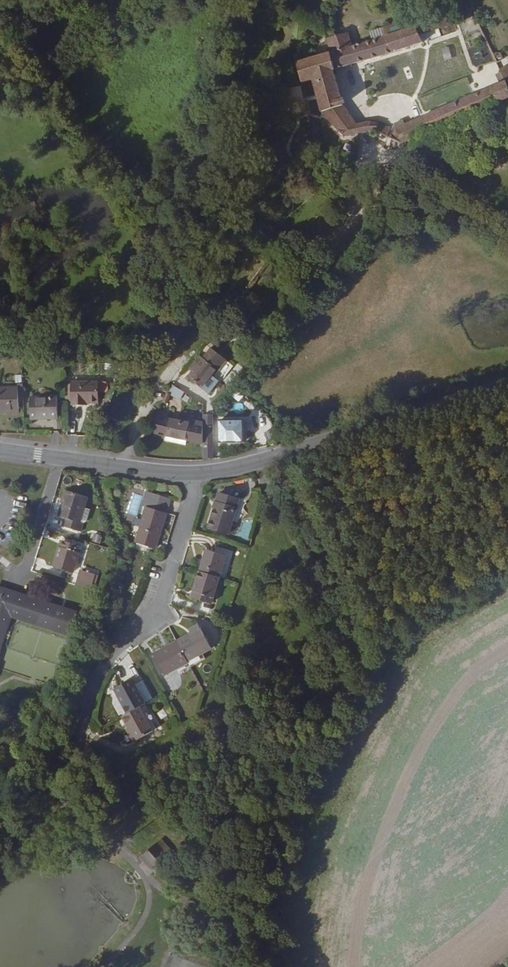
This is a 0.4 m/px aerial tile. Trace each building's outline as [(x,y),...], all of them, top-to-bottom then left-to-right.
[(337,69),(429,41),(427,34),(451,27),(448,17),(455,15),(451,4),(393,22),(396,34),(369,42),(364,43),(362,38),(355,40),(351,29),(328,36),(332,52),(323,55),(319,41),(315,42),(305,45),(309,60),(303,61),(298,63),(303,79),(309,77),(315,75),(325,105),(327,113),(348,137),(380,127),(377,119),(364,122),(349,107),(337,69)] [(441,49),(445,61),(452,59),(448,47),(441,49)] [(507,99),(507,83),(507,82),(506,83),(395,127),(400,143),(507,99)] [(290,88),(291,96),(300,95),(299,87),(290,88)] [(204,351),(185,382),(207,395),(215,382),(207,378),(211,371),(214,372),(220,361),(204,351)] [(207,395),(185,382),(180,390),(202,404),(207,395)] [(99,384),(68,383),(68,406),(79,406),(79,403),(98,404),(99,384)] [(12,415),(12,389),(0,389),(0,415),(12,415)] [(26,395),(18,395),(17,413),(26,414),(26,395)] [(46,396),(26,395),(26,414),(26,418),(53,418),(53,402),(46,402),(46,396)] [(203,415),(202,443),(212,443),(212,415),(203,415)] [(181,441),(185,425),(155,417),(150,434),(161,438),(162,436),(163,436),(181,441)] [(186,421),(185,425),(181,441),(198,446),(198,424),(186,421)] [(238,422),(214,423),(215,444),(239,443),(238,422)] [(180,445),(181,441),(163,436),(162,440),(180,445)] [(79,519),(84,504),(87,494),(67,487),(63,498),(66,498),(61,514),(66,515),(63,525),(80,530),(83,521),(79,519)] [(155,532),(159,533),(169,499),(145,492),(143,498),(148,500),(146,508),(136,542),(151,546),(155,532)] [(218,509),(223,494),(219,492),(214,508),(218,509)] [(239,498),(223,494),(218,509),(214,508),(209,527),(228,533),(239,498)] [(90,506),(84,504),(79,519),(83,521),(88,517),(90,506)] [(80,544),(65,540),(63,547),(58,546),(53,565),(72,571),(80,544)] [(199,570),(218,576),(224,554),(206,548),(199,570)] [(77,584),(93,589),(98,574),(81,569),(77,584)] [(210,603),(218,576),(199,570),(193,590),(197,592),(194,599),(210,603)] [(0,584),(0,646),(10,612),(61,627),(73,631),(80,609),(0,584)] [(190,631),(200,626),(198,622),(188,627),(190,631)] [(177,640),(179,643),(187,658),(210,646),(200,626),(190,631),(191,633),(177,640)] [(187,658),(179,643),(164,650),(162,646),(153,651),(163,673),(188,660),(187,658)] [(131,677),(117,684),(121,691),(116,692),(126,711),(138,703),(152,697),(142,678),(134,682),(131,677)] [(138,703),(126,711),(122,713),(128,724),(135,737),(151,728),(138,703)] [(131,738),(135,737),(128,724),(125,726),(131,738)] [(158,839),(143,852),(150,866),(168,851),(158,839)] [(150,866),(143,852),(137,856),(148,868),(150,866)]
